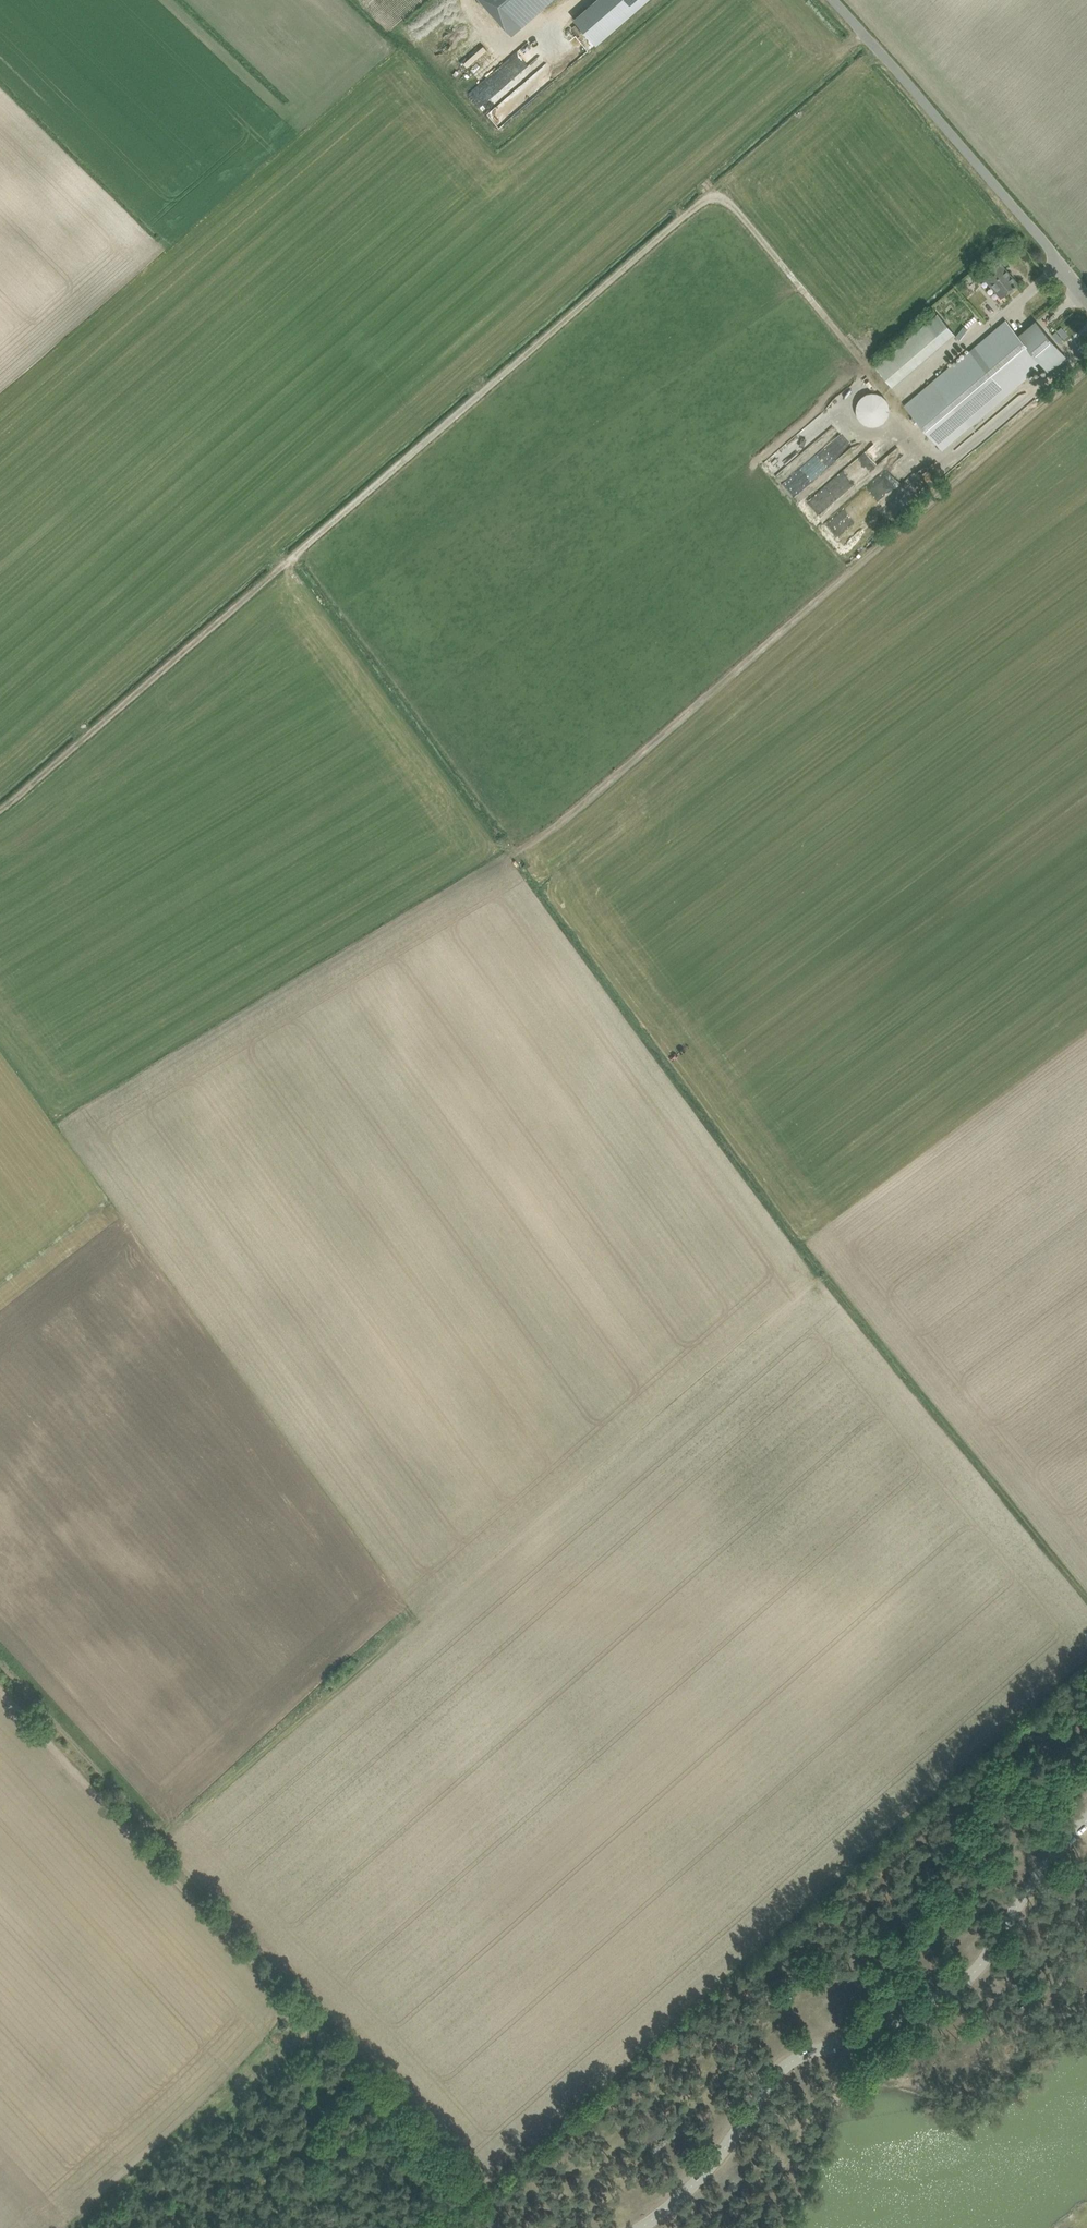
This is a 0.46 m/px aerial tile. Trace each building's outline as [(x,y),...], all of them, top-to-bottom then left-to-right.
[(511,34),(549,0),(481,0),(511,34)] [(519,49),(487,78),(490,81),(495,76),(499,81),(506,75),(510,79),(530,61),(519,49)] [(483,100),(482,93),(489,92),(487,83),(475,85),(478,101),(483,100)] [(984,277),(1001,297),(1018,283),(1001,263),(984,277)] [(892,386),(954,333),(937,313),(875,366),(892,386)] [(928,387),(905,406),(942,448),(964,429),(1033,370),(1042,363),(1005,320),(997,327),(928,387)] [(889,411),(889,410),(889,408),(889,407),(889,406),(888,404),(888,403),(887,401),(886,400),(885,399),(884,398),(883,396),(882,395),(880,395),(879,394),(877,393),(876,393),(874,393),(873,393),(871,393),(869,393),(868,393),(866,394),(865,394),(863,395),(862,396),(861,397),(860,398),(859,400),(858,401),(857,402),(857,404),(856,405),(856,407),(856,409),(856,410),(856,412),(856,414),(857,415),(858,417),(858,418),(859,420),(860,421),(862,422),(863,423),(864,424),(866,424),(867,425),(869,425),(870,426),(872,426),(874,426),(875,425),(877,425),(878,425),(880,424),(881,423),(882,422),(884,421),(885,420),(886,419),(887,417),(887,416),(888,414),(888,413),(889,411)] [(804,465),(816,477),(840,454),(829,442),(804,465)] [(893,481),(888,484),(881,476),(856,495),(867,510),(898,487),(893,481)] [(819,511),(833,502),(824,487),(809,496),(819,511)]
